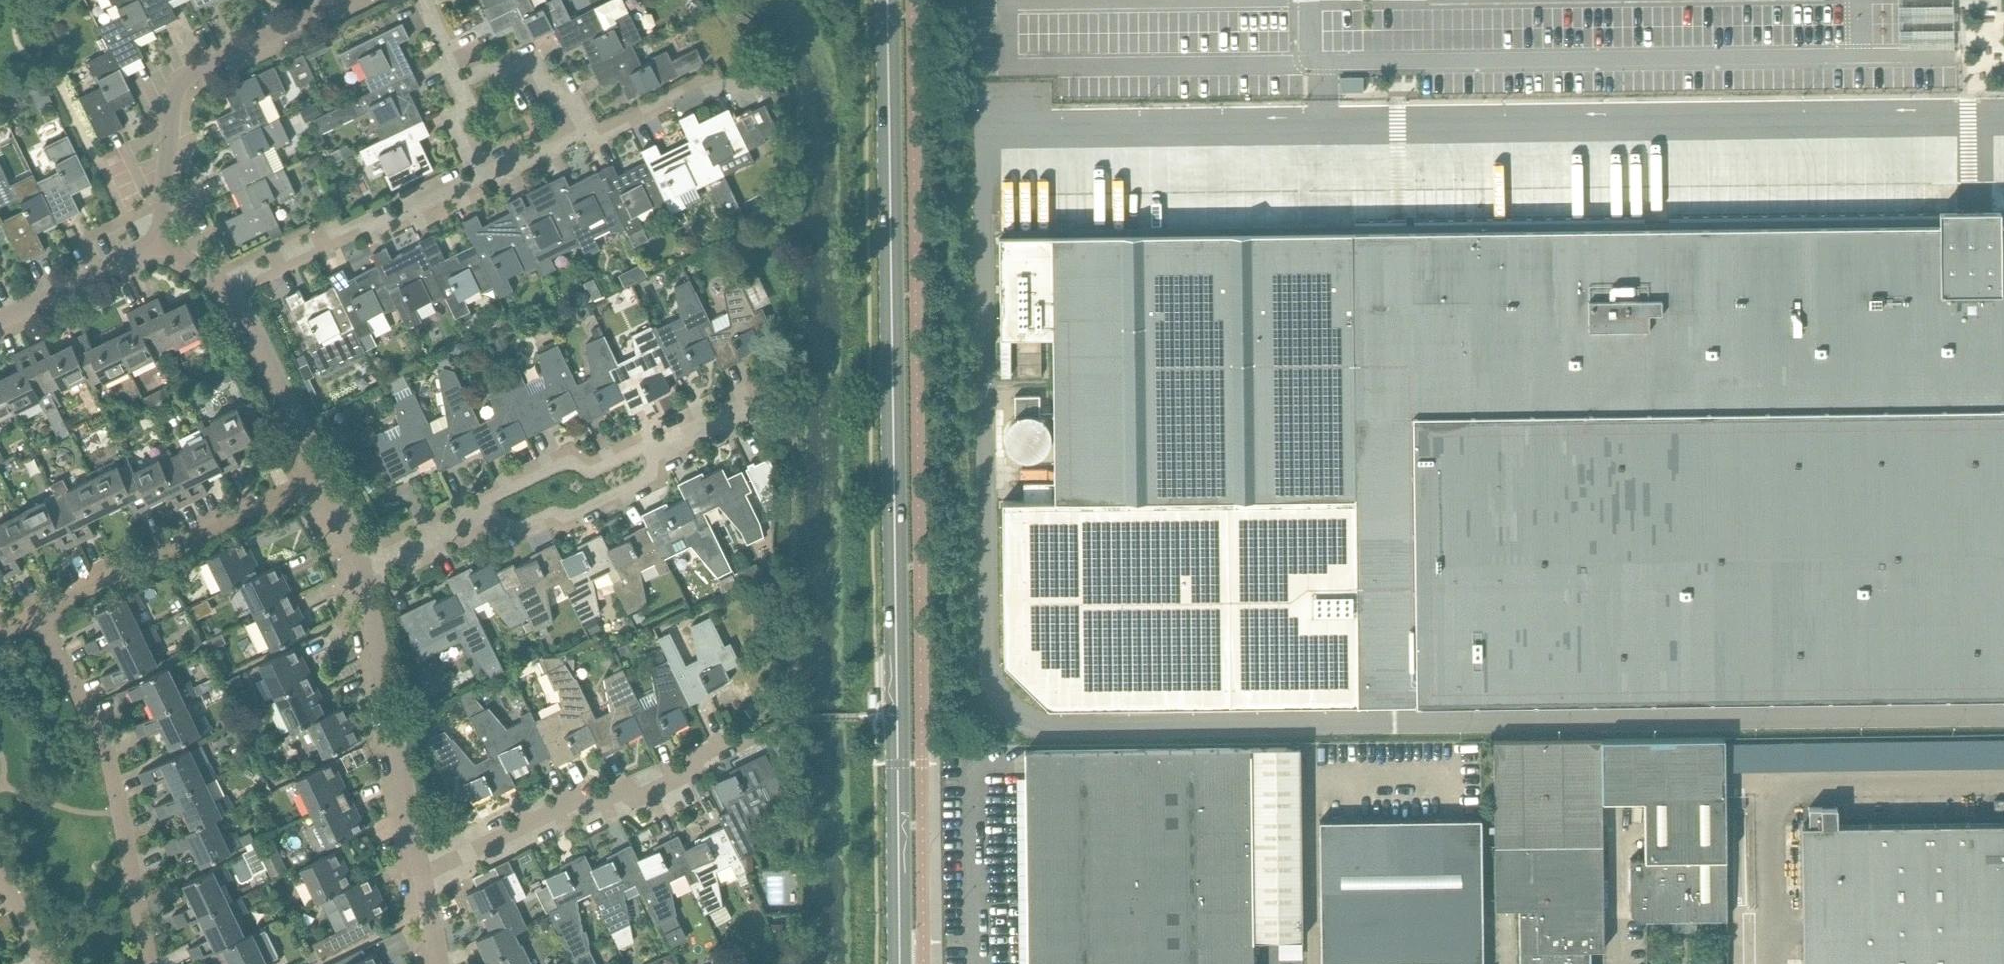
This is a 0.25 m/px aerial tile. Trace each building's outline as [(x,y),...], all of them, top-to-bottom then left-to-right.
[(112,5),(116,3),(121,15),(98,27),(110,50),(120,68),(143,56),(134,40),(154,30),(139,0),(110,0),(112,5)] [(154,30),(177,18),(169,0),(170,0),(139,0),(154,30)] [(196,9),(214,0),(192,0),(196,9)] [(534,38),(554,29),(553,28),(572,19),(562,0),(551,0),(546,2),(548,6),(536,11),(531,0),(501,0),(487,7),(486,7),(483,8),(495,32),(512,24),(521,44),(534,38)] [(554,29),(565,52),(582,43),(591,63),(592,63),(632,44),(642,39),(623,0),(611,0),(572,19),(553,28),(554,29)] [(372,91),(413,71),(401,47),(398,49),(395,44),(409,37),(402,23),(340,53),(347,67),(360,61),(367,77),(365,78),(371,91),(372,91)] [(591,63),(590,63),(601,87),(619,79),(629,99),(704,63),(697,48),(672,61),(667,51),(653,57),(655,61),(643,66),(632,44),(592,63),(591,63)] [(115,109),(135,100),(120,68),(110,50),(86,62),(93,76),(96,74),(102,86),(79,97),(99,139),(123,127),(115,109)] [(287,60),(286,60),(293,74),(311,66),(304,52),(289,59),(287,60)] [(274,66),(224,90),(234,110),(216,118),(228,142),(230,141),(229,141),(269,122),(259,100),(271,94),(272,98),(286,91),(274,66)] [(314,119),(321,133),(370,110),(378,125),(375,126),(382,139),(382,140),(423,120),(412,96),(408,97),(405,92),(420,85),(413,71),(372,91),(371,91),(322,115),(314,119)] [(40,77),(26,83),(32,93),(45,87),(40,77)] [(310,101),(298,108),(298,109),(306,123),(314,119),(322,115),(317,105),(316,103),(312,105),(310,101)] [(681,120),(680,120),(690,141),(691,141),(710,182),(725,213),(739,207),(724,176),(718,162),(734,155),(735,158),(749,151),(767,143),(765,139),(765,138),(752,110),(734,119),(730,110),(705,121),(707,125),(702,127),(700,124),(695,113),(681,120)] [(279,117),(269,122),(229,141),(230,141),(239,161),(221,169),(233,193),(234,192),(274,173),(264,150),(275,145),(277,148),(291,142),(279,117)] [(382,140),(382,139),(360,150),(367,164),(380,158),(388,174),(386,175),(392,189),(434,169),(422,144),(418,146),(416,140),(430,134),(423,120),(382,140)] [(3,132),(2,136),(3,140),(7,142),(12,141),(14,136),(12,132),(8,130),(3,132)] [(37,181),(57,223),(81,211),(73,196),(93,186),(68,134),(43,146),(50,160),(53,159),(59,170),(37,181)] [(697,189),(710,182),(691,141),(690,141),(667,152),(668,156),(663,158),(656,144),(642,151),(647,162),(647,161),(667,203),(672,214),(687,207),(686,206),(699,200),(700,197),(697,189)] [(613,164),(599,171),(619,214),(619,213),(626,229),(629,235),(633,243),(635,246),(649,239),(647,236),(643,228),(637,215),(653,207),(654,210),(667,203),(647,161),(647,162),(623,173),(625,176),(619,179),(618,175),(613,164)] [(16,199),(19,197),(25,209),(2,220),(9,233),(8,233),(22,262),(46,250),(37,232),(57,223),(37,181),(33,173),(28,176),(10,185),(0,164),(0,207),(16,199)] [(244,212),(226,220),(238,244),(268,230),(272,239),(283,234),(279,224),(268,201),(280,196),(282,199),(296,192),(284,168),(274,173),(234,192),(235,192),(244,212)] [(564,174),(550,181),(576,234),(575,234),(580,244),(581,245),(586,256),(600,249),(595,238),(611,230),(612,232),(626,229),(619,213),(619,214),(599,171),(575,182),(576,186),(571,188),(569,185),(564,174)] [(521,195),(507,201),(506,201),(511,211),(537,266),(538,266),(542,275),(556,268),(551,258),(580,244),(575,234),(576,234),(550,181),(526,192),(533,206),(528,209),(521,195)] [(999,235),(1000,336),(1052,336),(1054,482),(1023,482),(1023,499),(1002,499),(1004,663),(1049,707),(1357,703),(2003,695),(2003,211),(2001,211),(2001,210),(1939,210),(1939,212),(1669,215),(1669,227),(1644,227),(1644,215),(1414,218),(1414,230),(1407,230),(1406,219),(1355,219),(1355,223),(1355,230),(1001,235),(999,235)] [(524,272),(537,266),(511,211),(488,223),(490,226),(484,229),(477,214),(462,221),(474,245),(474,244),(495,287),(494,287),(499,298),(514,291),(508,278),(523,270),(524,272)] [(742,213),(729,219),(736,233),(736,234),(749,228),(748,227),(742,213)] [(8,233),(2,220),(0,215),(0,237),(8,233)] [(749,230),(728,241),(734,255),(756,245),(749,230)] [(433,234),(419,241),(420,244),(426,255),(446,297),(456,318),(457,318),(466,313),(471,311),(464,298),(480,291),(481,293),(494,287),(495,287),(474,244),(474,245),(450,256),(452,260),(447,262),(445,259),(440,248),(433,234)] [(695,242),(691,244),(695,252),(703,248),(701,244),(695,242)] [(408,328),(422,321),(416,309),(432,301),(433,303),(446,297),(426,255),(420,244),(397,255),(398,258),(393,261),(386,247),(372,254),(377,265),(398,307),(397,307),(408,328)] [(334,286),(360,338),(361,338),(369,334),(370,333),(374,331),(368,319),(383,311),(384,313),(397,307),(398,307),(377,265),(354,276),(355,280),(350,283),(343,268),(329,275),(334,286)] [(594,278),(584,283),(588,291),(592,300),(602,296),(594,278)] [(656,325),(652,327),(655,334),(673,372),(672,372),(676,379),(697,369),(695,365),(715,355),(701,326),(711,321),(690,278),(681,283),(687,295),(677,300),(681,316),(658,327),(656,325)] [(715,331),(711,321),(701,326),(715,355),(722,370),(743,359),(742,355),(763,345),(758,335),(772,328),(763,308),(757,311),(743,282),(724,291),(730,323),(715,331)] [(300,289),(285,296),(316,359),(322,372),(334,366),(321,341),(340,332),(341,334),(346,345),(360,338),(334,286),(310,297),(312,301),(307,304),(305,300),(300,289)] [(159,298),(143,305),(164,348),(174,343),(176,347),(202,334),(186,302),(166,312),(159,298)] [(114,338),(129,369),(155,357),(153,354),(164,348),(143,305),(128,313),(135,328),(114,338)] [(665,376),(672,372),(673,372),(655,334),(651,326),(633,335),(639,368),(624,375),(619,366),(610,370),(624,399),(631,414),(652,404),(650,400),(671,389),(665,376)] [(103,382),(129,369),(114,338),(93,348),(86,333),(70,341),(71,345),(72,344),(87,376),(91,384),(102,379),(103,382)] [(369,334),(361,338),(366,350),(376,345),(370,333),(369,334)] [(603,409),(624,399),(610,370),(619,366),(604,335),(586,344),(592,377),(577,384),(573,375),(563,379),(577,408),(584,423),(605,413),(603,409)] [(1040,339),(1017,339),(1017,375),(1041,375),(1040,339)] [(72,344),(71,345),(52,354),(45,340),(29,348),(50,390),(60,386),(62,389),(87,376),(72,344)] [(525,433),(577,408),(563,379),(573,375),(558,344),(539,353),(545,386),(530,393),(526,384),(517,389),(524,403),(513,409),(525,433)] [(0,379),(0,380),(15,411),(39,400),(45,412),(58,406),(50,390),(29,348),(13,355),(20,370),(0,379)] [(307,365),(300,368),(305,379),(312,375),(307,365)] [(428,423),(419,427),(433,456),(440,471),(461,461),(459,457),(480,447),(466,418),(475,413),(461,383),(454,370),(444,367),(443,369),(439,374),(442,392),(448,425),(433,432),(428,423)] [(527,437),(525,433),(513,409),(524,403),(517,389),(526,384),(518,368),(489,382),(495,415),(480,423),(475,413),(466,418),(480,447),(487,462),(508,451),(506,447),(527,437)] [(404,374),(388,382),(393,393),(395,393),(409,386),(404,374)] [(15,411),(0,380),(0,419),(15,411)] [(413,466),(433,456),(419,427),(428,423),(413,392),(395,401),(402,434),(387,441),(382,431),(372,435),(394,480),(415,470),(413,466)] [(1014,395),(1014,417),(1011,419),(1009,422),(1007,426),(1005,430),(1004,433),(1004,437),(1005,441),(1006,445),(1008,449),(1010,452),(1013,455),(1017,457),(1020,458),(1024,459),(1028,460),(1032,459),(1036,458),(1039,456),(1043,454),(1045,451),(1048,448),(1049,444),(1050,440),(1051,436),(1050,432),(1049,429),(1048,425),(1046,422),(1043,419),(1040,416),(1039,395),(1014,395)] [(223,472),(224,471),(239,464),(232,450),(253,439),(238,407),(212,420),(213,423),(202,429),(206,436),(222,468),(221,468),(223,472)] [(206,436),(181,448),(182,452),(172,457),(193,500),(208,492),(201,478),(221,468),(222,468),(206,436)] [(193,500),(172,457),(161,462),(160,459),(134,471),(149,503),(150,503),(170,493),(177,507),(193,500)] [(747,468),(762,501),(773,496),(773,464),(769,457),(747,468)] [(152,506),(150,503),(149,503),(134,471),(131,463),(120,469),(118,465),(92,478),(108,510),(129,500),(136,514),(152,506)] [(679,484),(686,498),(700,527),(709,522),(705,513),(720,506),(741,531),(748,544),(764,536),(760,522),(746,493),(752,490),(742,470),(728,477),(723,467),(702,477),(700,473),(679,484)] [(58,499),(79,542),(94,534),(87,520),(108,510),(92,478),(69,489),(63,478),(51,484),(58,499)] [(700,527),(686,498),(665,508),(663,504),(642,514),(647,525),(648,525),(664,558),(665,558),(673,554),(669,544),(684,537),(718,576),(732,569),(709,522),(700,527)] [(46,500),(20,513),(35,545),(56,535),(63,550),(79,542),(58,499),(47,504),(46,500)] [(6,577),(21,570),(15,555),(35,545),(20,513),(0,522),(0,565),(4,574),(3,574),(5,578),(6,577)] [(648,525),(647,525),(627,535),(629,539),(609,549),(622,577),(613,582),(628,612),(647,603),(641,571),(656,563),(661,574),(670,569),(665,558),(664,558),(648,525)] [(609,573),(613,582),(622,577),(609,549),(601,534),(580,544),(582,548),(562,558),(576,587),(567,591),(582,621),(600,612),(594,580),(609,573)] [(262,572),(246,539),(208,557),(224,591),(241,583),(240,583),(262,572)] [(505,590),(514,585),(529,617),(528,617),(530,621),(534,628),(535,631),(554,622),(547,589),(562,582),(567,591),(576,587),(562,558),(555,543),(534,553),(536,558),(516,567),(514,563),(496,572),(505,590)] [(447,578),(454,593),(468,623),(478,618),(473,608),(488,601),(510,626),(528,617),(529,617),(514,585),(505,590),(496,572),(492,562),(470,572),(469,568),(447,578)] [(240,583),(241,583),(256,616),(294,597),(278,564),(262,572),(240,583)] [(757,564),(736,575),(740,584),(761,574),(757,564)] [(137,592),(96,611),(107,633),(85,643),(91,656),(113,645),(142,631),(141,630),(133,612),(145,607),(137,592)] [(438,601),(402,619),(416,648),(422,660),(460,641),(491,676),(504,670),(478,618),(468,623),(454,593),(438,601)] [(273,649),(310,631),(294,597),(256,616),(273,649)] [(669,660),(691,704),(711,694),(709,690),(730,680),(725,669),(740,663),(730,644),(724,647),(709,617),(691,626),(698,658),(683,665),(678,655),(669,660)] [(530,621),(524,624),(527,631),(534,628),(530,621)] [(123,666),(101,676),(107,689),(158,664),(149,645),(161,640),(153,625),(141,630),(142,631),(113,645),(123,666)] [(189,649),(203,642),(198,631),(184,638),(189,649)] [(222,633),(208,640),(213,649),(214,649),(227,642),(222,633)] [(260,664),(276,699),(314,681),(297,646),(260,664)] [(535,721),(551,754),(551,755),(556,765),(577,755),(575,751),(595,741),(582,713),(591,708),(577,678),(576,678),(561,656),(542,658),(548,671),(546,672),(554,689),(558,687),(562,708),(535,721)] [(691,704),(669,660),(651,669),(656,701),(641,708),(636,699),(628,703),(642,732),(649,747),(670,737),(668,733),(689,722),(682,708),(691,704)] [(185,701),(197,696),(189,680),(177,686),(168,668),(118,692),(124,705),(145,694),(155,715),(185,701)] [(636,699),(621,669),(603,678),(611,710),(596,717),(591,708),(582,713),(595,741),(603,756),(624,746),(622,742),(642,732),(628,703),(636,699)] [(223,682),(222,682),(223,683),(226,690),(228,693),(244,684),(239,674),(233,677),(223,682)] [(329,712),(314,681),(276,699),(292,731),(297,728),(308,723),(329,712)] [(531,764),(551,755),(551,754),(535,721),(530,710),(520,715),(525,725),(510,732),(489,707),(483,710),(465,692),(460,695),(485,747),(495,742),(508,770),(529,760),(531,764)] [(193,719),(185,701),(155,715),(134,726),(140,738),(161,727),(172,749),(213,729),(205,714),(193,719)] [(329,712),(308,723),(297,728),(307,751),(319,745),(324,756),(362,738),(345,704),(329,712)] [(495,742),(485,747),(490,756),(475,763),(453,738),(452,738),(445,730),(430,738),(460,801),(469,797),(471,802),(493,791),(495,795),(516,785),(508,770),(495,742)] [(1745,739),(1745,758),(1745,767),(2001,764),(2001,777),(2003,777),(2003,736),(1745,739)] [(1645,798),(1645,850),(1633,850),(1633,858),(1632,858),(1632,912),(1640,920),(1727,918),(1726,797),(1725,737),(1602,739),(1603,799),(1645,798)] [(1493,740),(1496,908),(1519,908),(1519,949),(1520,963),(1590,963),(1590,949),(1604,948),(1601,739),(1493,740)] [(1253,939),(1302,939),(1300,747),(1025,750),(1027,963),(1254,963),(1253,939)] [(190,749),(148,769),(139,773),(145,786),(167,775),(177,796),(206,782),(218,777),(210,761),(199,767),(190,749)] [(727,811),(718,815),(723,826),(724,826),(740,858),(754,851),(748,816),(775,802),(780,800),(780,782),(776,774),(765,752),(732,768),(734,772),(713,782),(727,811)] [(295,779),(312,812),(349,794),(333,761),(295,779)] [(215,800),(206,782),(177,796),(155,806),(161,819),(183,808),(193,829),(193,830),(215,819),(234,810),(226,795),(215,800)] [(320,850),(365,827),(349,794),(312,812),(318,824),(309,828),(308,832),(316,848),(320,850)] [(1994,800),(1994,810),(2003,810),(2003,800),(1994,800)] [(1881,824),(1837,825),(1837,806),(1808,807),(1809,825),(1803,825),(1804,889),(1804,910),(1794,910),(1794,926),(1804,926),(1805,963),(2003,963),(2003,823),(1881,824)] [(1481,818),(1319,820),(1321,963),(1483,963),(1481,818)] [(202,866),(243,846),(235,831),(223,837),(215,819),(193,830),(193,829),(164,843),(170,855),(192,845),(202,866)] [(724,826),(723,826),(703,836),(705,840),(685,849),(699,878),(689,883),(704,913),(722,904),(716,871),(731,864),(741,885),(750,881),(746,870),(740,858),(724,826)] [(798,834),(785,834),(786,855),(798,854),(798,834)] [(658,849),(638,859),(652,887),(642,892),(657,922),(659,921),(665,933),(680,926),(674,914),(676,913),(672,894),(669,881),(684,873),(689,883),(699,878),(685,849),(678,835),(657,845),(658,849)] [(652,887),(638,859),(631,844),(610,854),(612,858),(591,868),(605,896),(596,901),(610,931),(626,924),(629,922),(623,890),(638,882),(642,892),(652,887)] [(276,847),(261,854),(272,877),(287,870),(276,847)] [(355,883),(354,882),(338,849),(301,868),(317,901),(333,893),(355,883)] [(584,853),(563,863),(565,867),(544,877),(553,896),(558,906),(549,910),(550,912),(572,957),(575,963),(597,963),(589,949),(586,930),(582,932),(576,899),(591,892),(596,901),(605,896),(591,868),(584,853)] [(477,888),(466,893),(479,918),(483,916),(491,932),(509,924),(513,934),(526,927),(514,903),(526,897),(523,891),(513,870),(508,860),(495,866),(494,866),(472,877),(477,888)] [(1494,861),(1483,861),(1484,931),(1495,931),(1494,861)] [(175,914),(172,916),(178,927),(178,928),(200,917),(228,903),(219,885),(224,883),(232,879),(225,864),(205,873),(183,884),(194,905),(175,914)] [(333,893),(349,925),(313,943),(314,944),(320,957),(373,930),(367,918),(387,908),(371,875),(354,882),(355,883),(333,893)] [(553,896),(542,902),(547,913),(550,912),(549,910),(558,906),(553,896)] [(248,912),(241,897),(228,903),(200,917),(210,938),(188,949),(194,961),(223,947),(245,936),(236,918),(248,912)] [(476,940),(482,952),(488,963),(490,963),(492,963),(493,963),(530,963),(520,944),(519,944),(513,934),(509,924),(491,932),(476,940)] [(626,924),(610,931),(618,947),(626,943),(622,935),(629,931),(626,924)] [(680,926),(665,933),(671,946),(686,939),(680,926)] [(245,936),(223,947),(231,963),(273,963),(280,960),(264,927),(245,936)] [(310,962),(320,957),(314,944),(303,949),(310,962)] [(376,951),(350,963),(382,963),(376,951)]
